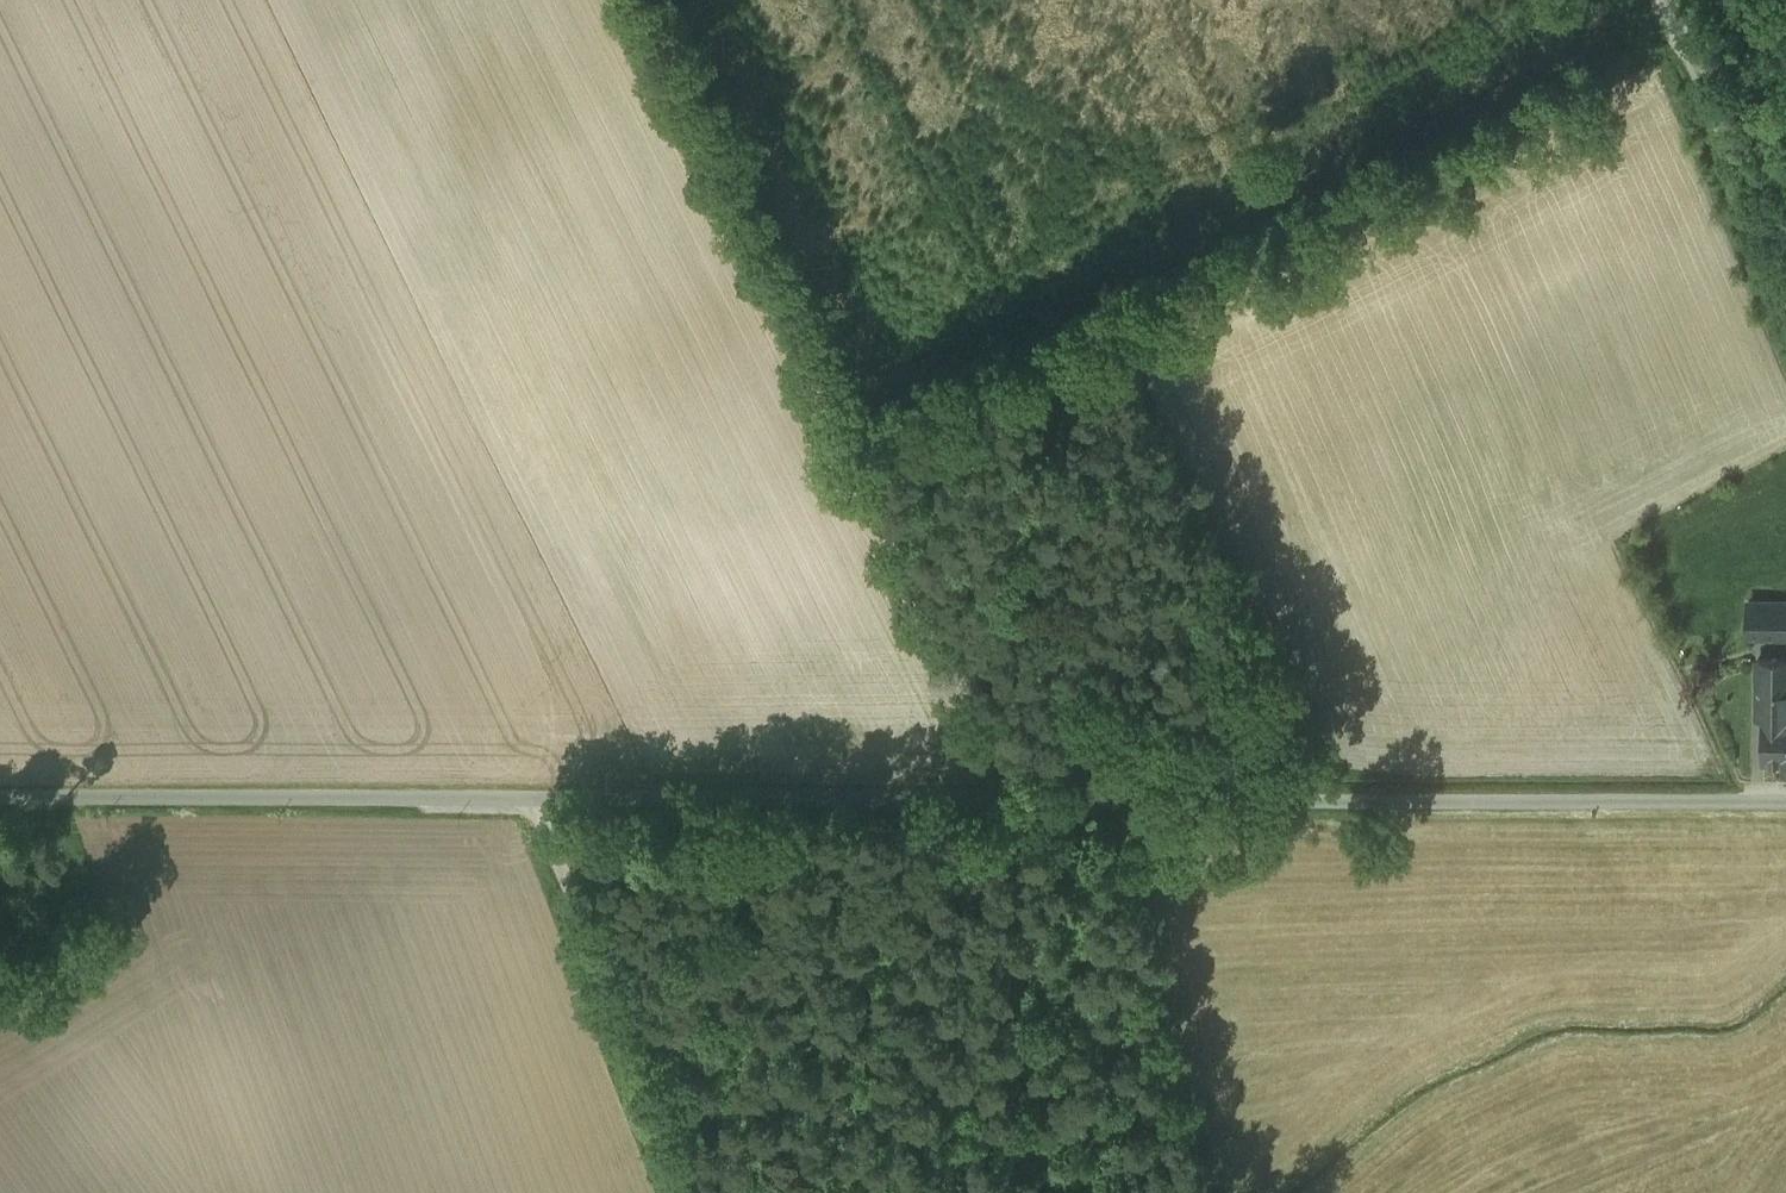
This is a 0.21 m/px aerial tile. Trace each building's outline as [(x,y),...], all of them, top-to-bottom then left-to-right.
[(1750,600),(1750,634),(1785,634),(1785,601),(1750,600)] [(1762,661),(1759,726),(1775,727),(1774,762),(1785,763),(1785,663),(1762,661)]
